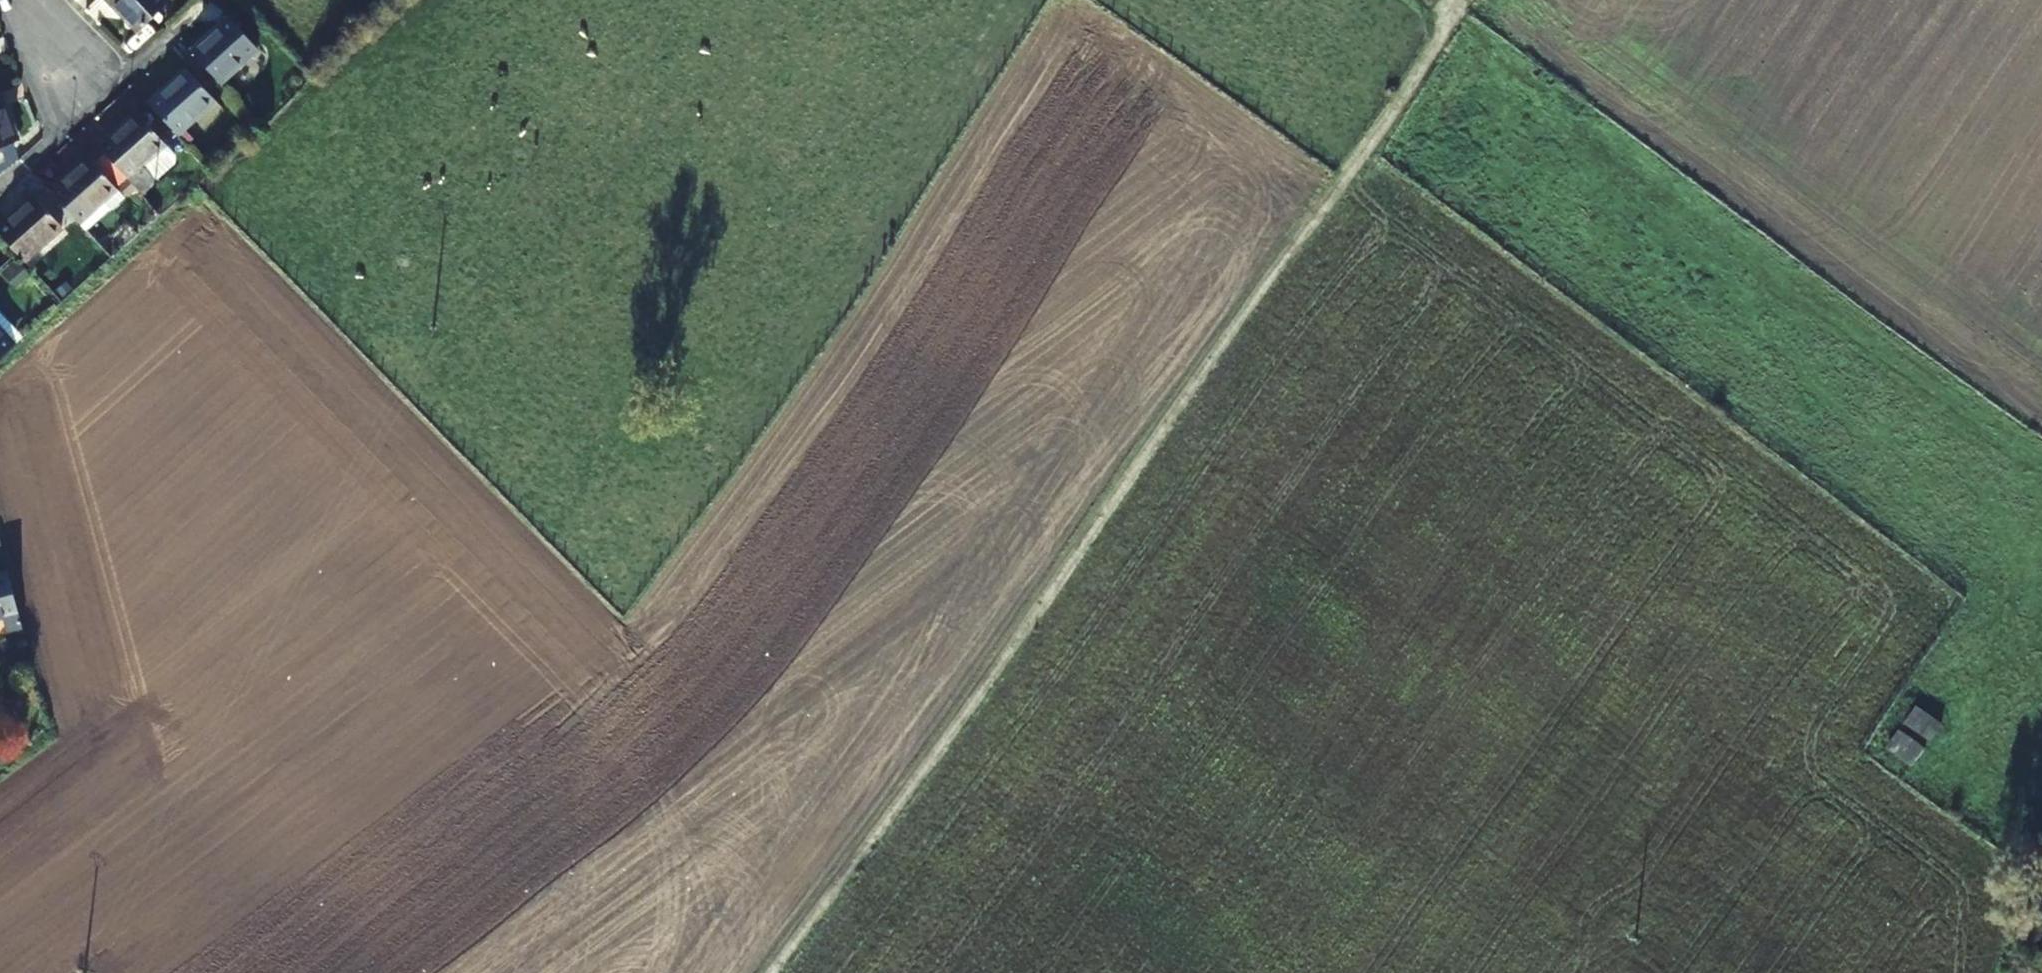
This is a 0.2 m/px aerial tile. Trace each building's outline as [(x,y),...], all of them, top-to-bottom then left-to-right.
[(168,0),(110,0),(139,29),(168,0)] [(257,48),(229,17),(192,50),(219,80),(257,48)] [(215,98),(187,67),(149,101),(176,133),(215,98)] [(18,140),(0,94),(0,147),(18,140)] [(100,145),(101,147),(120,169),(128,177),(144,163),(157,174),(178,157),(138,111),(100,145)] [(120,169),(101,147),(90,158),(88,156),(50,190),(78,222),(85,216),(91,222),(107,208),(102,201),(117,187),(110,179),(120,169)] [(128,177),(120,169),(110,179),(117,187),(128,177)] [(33,195),(0,226),(0,232),(24,259),(61,226),(33,195)] [(0,308),(0,357),(14,344),(3,332),(13,323),(0,308)] [(8,572),(0,574),(0,616),(18,611),(8,572)] [(1914,767),(1944,722),(1915,703),(1885,748),(1914,767)]
